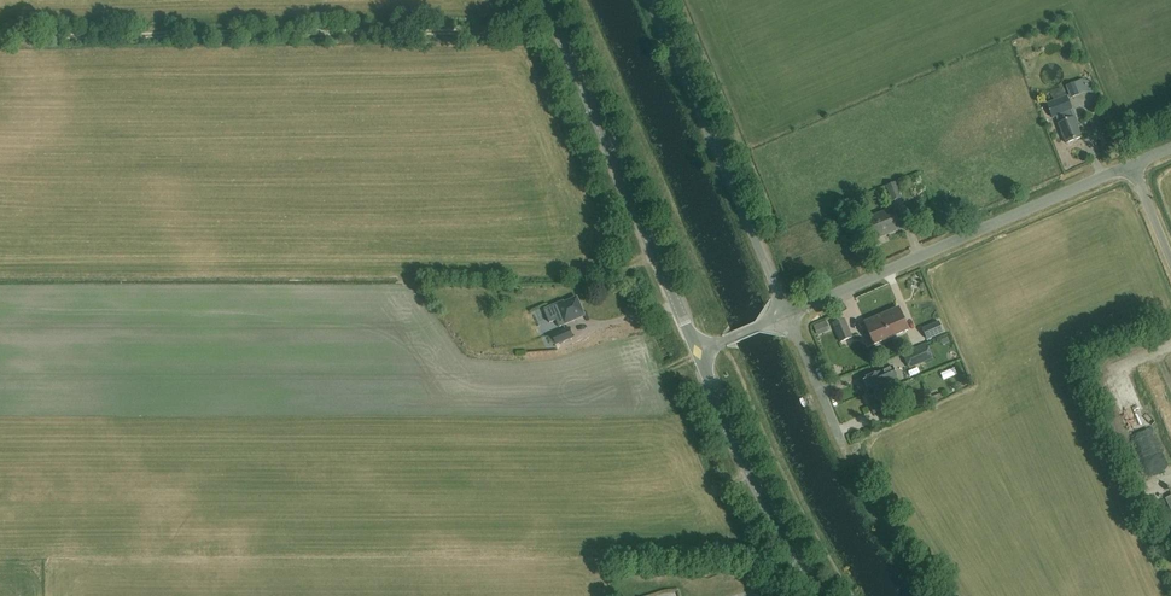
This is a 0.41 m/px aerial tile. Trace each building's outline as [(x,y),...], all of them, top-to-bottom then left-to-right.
[(1092,81),(1079,81),(1080,97),(1093,96),(1092,81)] [(1079,96),(1074,83),(1065,86),(1070,99),(1079,96)] [(1073,110),(1067,97),(1048,104),(1053,118),(1058,116),(1061,123),(1059,123),(1067,144),(1082,138),(1077,124),(1079,123),(1074,109),(1073,110)] [(901,198),(895,182),(885,186),(892,202),(901,198)] [(903,228),(894,208),(866,219),(875,240),(903,228)] [(578,303),(575,298),(564,303),(563,300),(543,309),(550,323),(556,320),(559,327),(585,316),(579,302),(578,303)] [(881,316),(890,338),(909,330),(900,308),(881,316)] [(890,338),(881,316),(866,322),(875,344),(890,338)] [(853,338),(845,319),(833,324),(840,343),(853,338)] [(944,332),(940,322),(923,329),(927,339),(944,332)] [(559,345),(576,337),(574,332),(557,340),(559,345)] [(865,392),(887,382),(898,378),(893,366),(860,380),(865,392)] [(865,392),(874,413),(884,409),(886,412),(893,409),(890,400),(905,394),(902,386),(895,389),(893,384),(888,386),(887,382),(865,392)]
